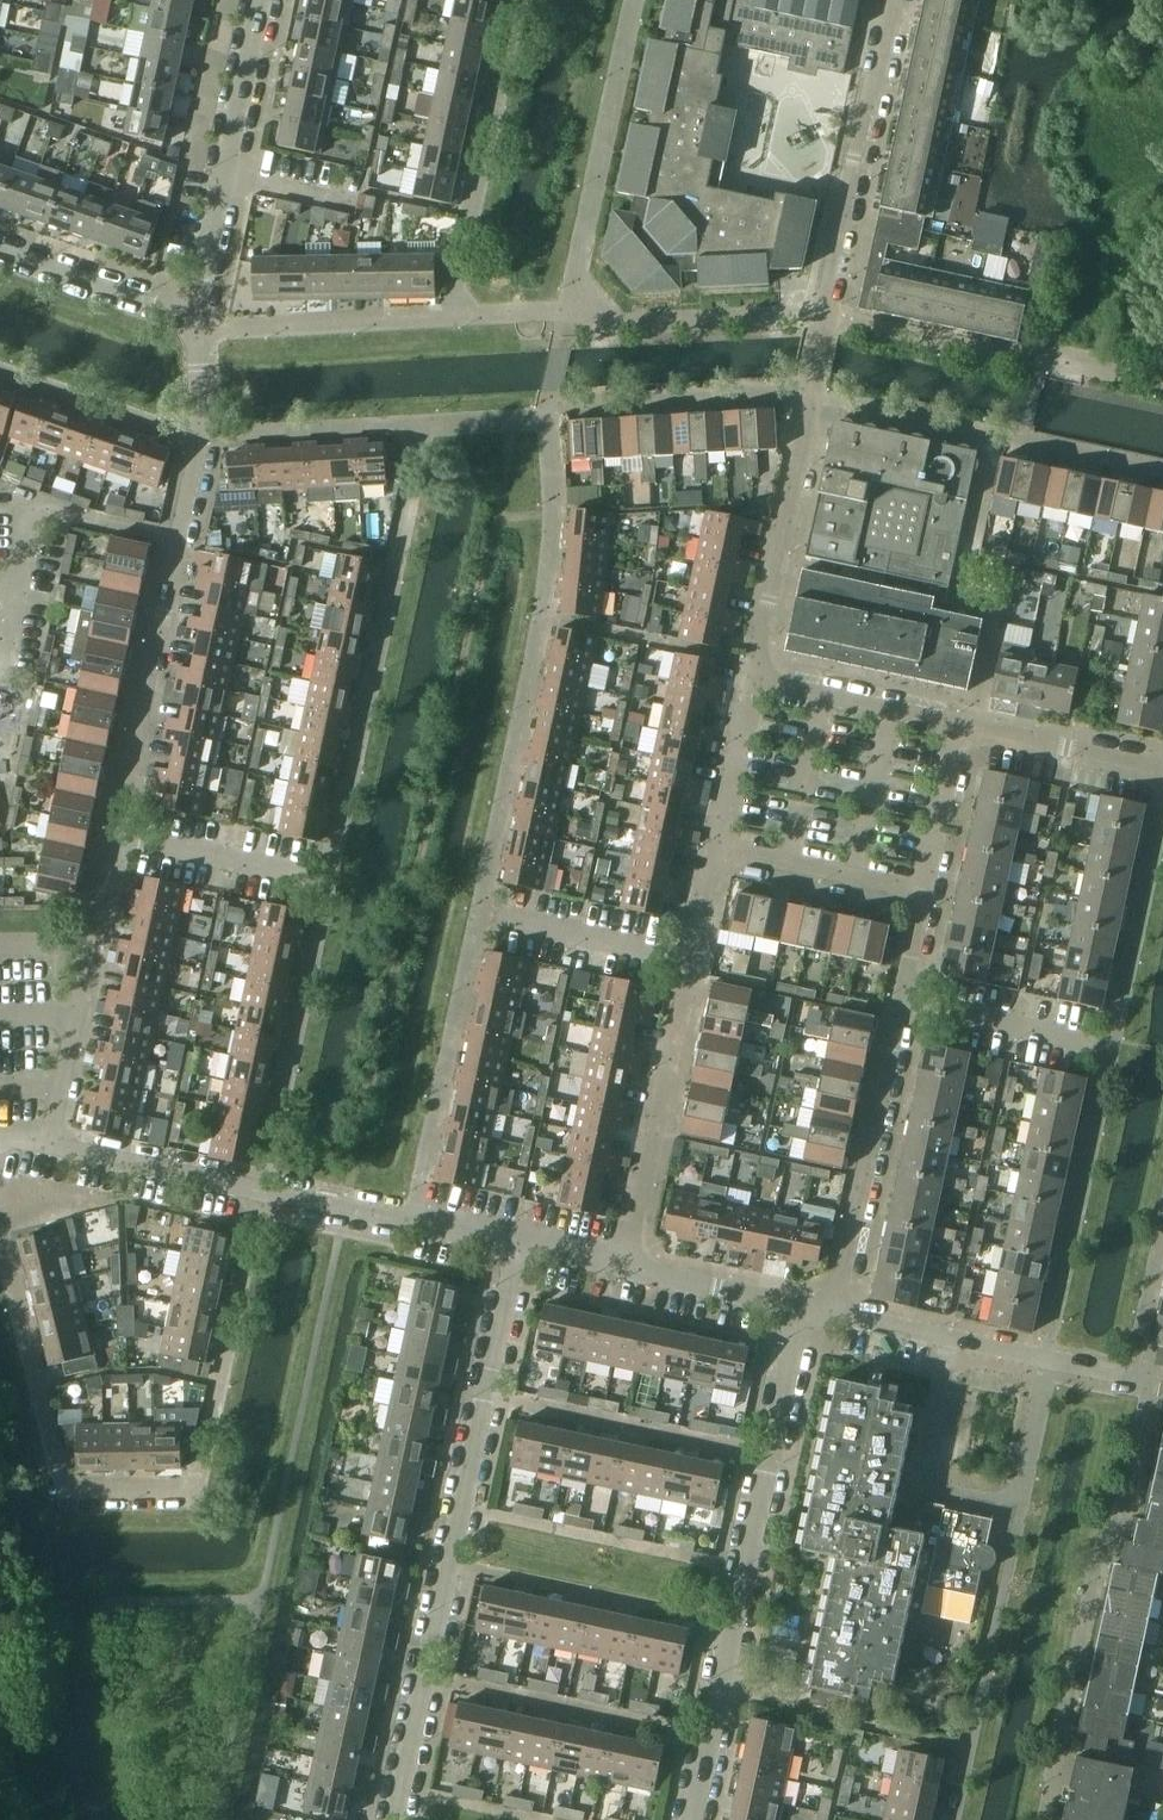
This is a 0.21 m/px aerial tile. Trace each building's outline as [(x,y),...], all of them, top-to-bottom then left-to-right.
[(152,9),(190,17),(194,0),(154,0),(152,9)] [(335,0),(309,0),(305,20),(346,28),(352,4),(335,0)] [(401,0),(400,0),(391,0),(388,11),(398,14),(401,0)] [(414,0),(407,0),(405,10),(415,13),(418,1),(414,0)] [(479,0),(456,0),(451,20),(493,29),(498,4),(479,0)] [(635,109),(652,113),(649,129),(632,125),(617,194),(634,197),(630,216),(613,212),(604,258),(633,293),(680,290),(679,273),(698,272),(699,289),(769,286),(768,272),(802,270),(802,268),(816,203),(775,194),(773,202),(719,191),(736,112),(716,108),(723,77),(717,76),(724,45),(806,62),(805,67),(843,75),(859,0),(667,0),(661,30),(667,31),(664,44),(650,41),(635,109)] [(921,17),(965,27),(971,0),(924,0),(921,17)] [(46,3),(44,12),(58,15),(60,6),(46,3)] [(190,17),(152,9),(136,5),(130,30),(146,34),(185,42),(190,17)] [(415,13),(405,10),(402,22),(412,25),(415,13)] [(396,27),(398,14),(388,11),(385,25),(396,27)] [(58,15),(44,12),(42,21),(56,24),(58,15)] [(921,17),(911,65),(955,74),(965,27),(921,17)] [(85,47),(87,38),(90,22),(70,18),(65,43),(85,47)] [(442,63),(450,19),(441,18),(433,62),(442,63)] [(346,28),(305,20),(300,45),(341,54),(346,28)] [(493,29),(451,20),(446,46),(487,54),(493,29)] [(396,27),(385,25),(383,36),(393,39),(396,27)] [(185,42),(146,34),(141,59),(179,67),(185,42)] [(393,39),(383,36),(380,48),(391,51),(393,39)] [(404,63),(407,51),(410,38),(399,36),(394,61),(404,63)] [(83,56),(85,47),(65,43),(60,68),(80,72),(83,56)] [(341,54),(300,45),(294,70),(335,79),(341,54)] [(487,54),(446,46),(441,71),(482,80),(487,54)] [(388,64),(391,51),(380,48),(378,62),(388,64)] [(35,54),(33,62),(47,65),(49,57),(35,54)] [(179,67),(141,59),(136,84),(174,92),(179,67)] [(404,63),(394,61),(392,73),(402,75),(404,63)] [(47,65),(33,62),(31,72),(45,75),(47,65)] [(911,65),(900,112),(945,122),(955,74),(911,65)] [(335,79),(294,70),(289,95),(330,104),(335,79)] [(482,80),(441,71),(435,96),(476,105),(482,80)] [(385,77),(375,75),(372,87),(382,89),(385,77)] [(74,97),(76,88),(56,84),(54,93),(74,97)] [(174,92),(136,84),(130,109),(169,117),(174,92)] [(382,89),(372,87),(369,99),(380,101),(382,89)] [(72,106),(74,97),(54,93),(52,102),(72,106)] [(330,104),(289,95),(284,121),(325,129),(330,104)] [(476,105),(435,96),(430,121),(471,130),(476,105)] [(396,102),(386,99),(383,111),(394,113),(396,102)] [(15,110),(6,107),(2,121),(11,124),(15,110)] [(169,117),(130,109),(125,135),(163,143),(169,117)] [(394,113),(383,111),(381,123),(391,125),(394,113)] [(900,112),(890,160),(935,169),(945,122),(900,112)] [(55,124),(46,121),(42,135),(50,138),(55,124)] [(325,129),(284,121),(278,147),(319,155),(325,129)] [(471,130),(430,121),(425,146),(466,155),(471,130)] [(388,139),(391,125),(381,123),(378,136),(388,139)] [(64,127),(55,124),(50,138),(59,141),(64,127)] [(374,128),(364,125),(361,137),(372,139),(374,128)] [(372,139),(361,137),(359,149),(369,151),(372,139)] [(104,141),(95,138),(90,152),(99,155),(104,141)] [(112,144),(104,141),(99,155),(108,158),(112,144)] [(466,155),(425,146),(419,172),(460,180),(466,155)] [(385,152),(375,150),(373,162),(383,164),(385,152)] [(147,172),(152,158),(143,155),(139,169),(147,172)] [(18,156),(15,168),(38,172),(40,160),(18,156)] [(177,167),(161,161),(152,158),(147,172),(145,177),(154,180),(156,175),(174,181),(177,167)] [(890,160),(880,208),(924,218),(935,169),(890,160)] [(383,164),(373,162),(370,174),(380,176),(383,164)] [(40,166),(36,179),(23,216),(47,225),(60,188),(64,174),(40,166)] [(0,167),(0,204),(11,171),(0,167)] [(11,171),(0,204),(0,208),(23,216),(36,179),(11,171)] [(460,180),(419,172),(414,198),(455,206),(460,180)] [(89,183),(84,196),(71,233),(96,242),(109,205),(113,191),(89,183)] [(84,196),(60,188),(47,225),(71,233),(84,196)] [(373,210),(375,198),(358,195),(356,207),(373,210)] [(289,202),(277,200),(275,210),(287,213),(289,202)] [(137,204),(134,214),(133,213),(120,250),(145,259),(161,213),(159,208),(141,202),(137,204)] [(301,205),(289,202),(287,213),(299,215),(301,205)] [(415,207),(403,204),(401,214),(413,217),(415,207)] [(133,213),(109,205),(96,242),(120,250),(133,213)] [(427,209),(415,207),(413,217),(425,219),(427,209)] [(917,251),(924,218),(880,208),(858,310),(872,313),(882,268),(883,268),(888,245),(917,251)] [(338,213),(326,210),(324,220),(336,223),(338,213)] [(350,215),(338,213),(336,223),(347,226),(350,215)] [(979,214),(973,242),(988,245),(1002,248),(1008,221),(979,214)] [(988,245),(973,242),(971,252),(985,255),(988,245)] [(1002,248),(988,245),(985,255),(1000,258),(1002,248)] [(435,298),(434,267),(434,256),(408,257),(408,299),(435,298)] [(382,257),(356,258),(357,300),(382,299),(382,257)] [(408,257),(382,257),(382,299),(408,299),(408,257)] [(330,258),(305,259),(305,300),(331,300),(330,258)] [(356,258),(330,258),(331,300),(357,300),(356,258)] [(252,259),(253,301),(280,301),(279,259),(252,259)] [(305,259),(279,259),(280,301),(305,300),(305,259)] [(447,266),(434,267),(435,298),(440,298),(447,266)] [(931,279),(883,268),(882,268),(872,313),(921,323),(931,279)] [(978,289),(931,279),(921,323),(969,334),(978,289)] [(1027,300),(978,289),(969,334),(1018,344),(1027,300)] [(0,386),(0,434),(3,435),(16,398),(2,393),(4,387),(0,386)] [(36,405),(22,400),(9,437),(35,446),(50,403),(38,399),(36,405)] [(61,407),(50,403),(35,446),(59,455),(72,417),(59,413),(61,407)] [(775,411),(748,412),(751,452),(756,451),(777,450),(775,411)] [(748,412),(723,414),(725,453),(744,452),(745,465),(757,464),(756,451),(751,452),(748,412)] [(723,414),(697,415),(699,455),(705,454),(725,453),(723,414)] [(697,415),(671,417),(674,456),(693,455),(694,468),(706,467),(705,454),(699,455),(697,415)] [(85,422),(72,417),(59,455),(83,463),(98,420),(87,416),(85,422)] [(671,417),(646,418),(648,458),(654,457),(674,456),(671,417)] [(646,418),(620,420),(622,459),(642,458),(643,471),(655,470),(654,457),(648,458),(646,418)] [(110,424),(98,420),(83,463),(108,472),(121,434),(108,430),(110,424)] [(620,420),(594,421),(596,461),(602,460),(622,459),(620,420)] [(594,421),(567,423),(570,462),(590,461),(591,474),(603,473),(602,460),(596,461),(594,421)] [(963,518),(973,471),(980,472),(982,461),(977,454),(972,452),(971,450),(969,449),(968,447),(966,447),(964,446),(962,446),(960,446),(959,447),(958,447),(956,449),(948,447),(948,446),(947,444),(945,443),(943,442),(941,441),(939,441),(937,441),(935,442),(933,443),(933,444),(925,442),(924,440),(923,439),(922,438),(920,437),(918,436),(916,436),(914,436),(912,437),(910,438),(909,439),(902,437),(901,435),(900,434),(899,433),(897,432),(895,431),(894,431),(892,431),(890,431),(888,432),(886,434),(879,432),(878,430),(876,429),(875,427),(874,427),(872,426),(871,426),(869,426),(867,427),(865,427),(863,429),(855,427),(854,425),(853,424),(852,423),(850,422),(848,421),(845,421),(843,421),(841,422),(840,424),(834,422),(833,428),(831,429),(830,430),(828,432),(828,434),(827,435),(827,436),(827,437),(827,438),(828,440),(828,442),(830,443),(805,557),(948,589),(960,531),(962,530),(964,529),(964,527),(965,525),(965,524),(965,521),(964,520),(963,518)] [(134,439),(121,434),(108,472),(132,480),(147,437),(135,433),(134,439)] [(158,441),(147,437),(132,480),(157,489),(170,452),(157,447),(158,441)] [(345,448),(331,449),(333,488),(334,502),(360,500),(359,487),(356,441),(344,442),(345,448)] [(368,441),(356,441),(359,487),(386,485),(383,446),(369,446),(368,441)] [(308,503),(308,489),(305,444),(293,445),(293,451),(280,452),(283,505),(308,503)] [(333,488),(331,449),(317,449),(317,444),(305,444),(308,489),(333,488)] [(242,454),(227,455),(228,471),(221,471),(213,509),(257,506),(254,447),(241,448),(242,454)] [(266,447),(254,447),(257,506),(283,505),(280,452),(266,452),(266,447)] [(1018,503),(1027,464),(1000,458),(989,511),(1015,517),(1018,503)] [(757,464),(745,465),(746,478),(758,477),(757,464)] [(1052,469),(1027,464),(1018,503),(1043,508),(1052,469)] [(39,492),(42,485),(46,472),(32,466),(27,479),(24,478),(21,486),(39,492)] [(706,467),(694,468),(695,481),(707,480),(706,467)] [(1077,475),(1052,469),(1043,508),(1068,513),(1077,475)] [(655,470),(643,471),(644,484),(655,483),(655,470)] [(5,472),(2,479),(21,486),(24,478),(5,472)] [(603,473),(591,474),(592,487),(604,486),(603,473)] [(1102,480),(1077,475),(1068,513),(1094,519),(1102,480)] [(1127,486),(1102,480),(1094,519),(1119,524),(1127,486)] [(1152,491),(1127,486),(1119,524),(1144,530),(1152,491)] [(79,487),(76,495),(87,499),(89,491),(79,487)] [(53,489),(51,496),(70,503),(72,495),(53,489)] [(678,503),(703,502),(703,489),(678,490),(678,503)] [(1152,491),(1144,530),(1162,534),(1162,493),(1152,491)] [(636,494),(624,494),(625,511),(637,510),(636,494)] [(91,502),(72,495),(70,503),(88,509),(91,502)] [(106,506),(105,514),(124,518),(126,510),(106,506)] [(145,514),(126,510),(124,518),(143,522),(145,514)] [(609,541),(612,515),(572,511),(571,525),(565,525),(564,537),(609,541)] [(757,523),(706,512),(700,539),(739,547),(742,533),(755,536),(757,523)] [(679,520),(665,518),(664,531),(678,533),(679,520)] [(657,546),(657,536),(658,528),(650,527),(648,545),(657,546)] [(291,530),(289,538),(309,542),(310,534),(291,530)] [(330,539),(310,534),(309,542),(328,546),(330,539)] [(77,537),(69,535),(65,555),(72,556),(77,537)] [(657,536),(657,546),(656,556),(664,556),(664,551),(668,551),(669,538),(657,536)] [(150,545),(111,537),(106,563),(144,572),(150,545)] [(606,567),(609,541),(564,537),(563,549),(568,549),(567,563),(606,567)] [(739,547),(700,539),(695,564),(746,575),(749,563),(736,560),(739,547)] [(1006,560),(1008,552),(1010,542),(995,539),(992,549),(988,548),(986,556),(1006,560)] [(343,542),(342,549),(361,553),(362,545),(343,542)] [(260,550),(238,545),(236,553),(258,558),(260,550)] [(382,550),(362,545),(361,553),(380,558),(382,550)] [(654,567),(656,556),(657,546),(648,545),(646,566),(654,567)] [(297,546),(293,565),(301,567),(305,548),(297,546)] [(276,553),(260,550),(258,558),(275,561),(276,553)] [(1025,564),(1027,556),(1008,552),(1006,560),(1025,564)] [(72,556),(65,555),(60,574),(68,576),(72,556)] [(268,566),(216,555),(213,569),(201,567),(198,578),(249,589),(262,591),(268,566)] [(383,564),(338,555),(333,581),(372,589),(374,576),(380,577),(383,564)] [(1038,558),(1036,566),(1056,571),(1058,563),(1038,558)] [(144,572),(106,563),(100,589),(139,597),(144,572)] [(603,593),(606,567),(567,563),(565,576),(560,576),(559,588),(603,593)] [(1077,567),(1058,563),(1056,571),(1075,575),(1077,567)] [(746,575),(695,564),(690,589),(728,597),(731,584),(744,586),(746,575)] [(1089,569),(1087,577),(1107,581),(1108,573),(1089,569)] [(934,599),(802,571),(784,653),(863,669),(967,692),(982,621),(932,610),(934,599)] [(1045,574),(1033,571),(1030,582),(1043,584),(1045,574)] [(1127,577),(1108,573),(1107,581),(1126,585),(1127,577)] [(1057,577),(1045,574),(1043,584),(1055,587),(1057,577)] [(256,617),(262,592),(262,591),(249,589),(198,578),(196,590),(208,593),(205,606),(256,617)] [(298,580),(290,578),(286,597),(294,599),(298,580)] [(1139,580),(1137,588),(1157,592),(1158,584),(1139,580)] [(372,589),(333,581),(327,606),(372,615),(374,604),(369,602),(372,589)] [(1097,585),(1083,582),(1081,592),(1094,595),(1097,585)] [(648,602),(651,587),(644,585),(641,597),(640,601),(648,602)] [(1107,587),(1097,585),(1094,595),(1105,598),(1107,587)] [(66,587),(58,586),(54,605),(62,606),(66,587)] [(601,619),(603,593),(559,588),(557,600),(563,601),(561,615),(601,619)] [(139,597),(100,589),(95,614),(134,622),(139,597)] [(728,597),(690,589),(684,614),(735,625),(738,613),(725,610),(728,597)] [(643,625),(648,602),(640,601),(641,597),(628,594),(626,603),(629,604),(625,621),(635,624),(643,625)] [(1145,596),(1140,622),(1162,627),(1162,599),(1145,596)] [(294,599),(286,597),(282,617),(290,618),(294,599)] [(62,606),(54,605),(50,624),(57,626),(62,606)] [(251,640),(256,617),(205,606),(202,620),(190,617),(187,629),(238,640),(245,642),(251,640)] [(372,615),(327,606),(322,631),(361,639),(364,626),(369,627),(372,615)] [(90,639),(95,614),(82,611),(77,636),(90,639)] [(134,622),(95,614),(90,639),(128,647),(134,622)] [(735,625),(684,614),(679,640),(717,648),(720,634),(733,637),(735,625)] [(1140,622),(1134,647),(1162,653),(1162,627),(1140,622)] [(1105,628),(1095,626),(1092,638),(1103,641),(1105,628)] [(288,630),(280,628),(275,648),(283,649),(288,630)] [(233,665),(238,640),(187,629),(185,641),(197,643),(194,657),(233,665)] [(591,664),(597,637),(558,629),(555,643),(550,642),(547,654),(591,664)] [(361,639),(322,631),(317,656),(361,666),(363,654),(358,653),(361,639)] [(51,657),(55,638),(47,636),(43,655),(51,657)] [(84,664),(90,639),(77,636),(73,662),(84,664)] [(1103,641),(1092,638),(1090,651),(1100,653),(1103,641)] [(128,647),(90,639),(84,664),(123,672),(128,647)] [(1018,703),(1026,661),(1029,649),(1002,643),(991,697),(1018,703)] [(1134,647),(1129,672),(1162,680),(1162,653),(1134,647)] [(283,649),(275,648),(271,667),(279,669),(283,649)] [(637,653),(629,651),(625,671),(633,672),(637,653)] [(586,689),(591,664),(547,654),(545,666),(550,667),(548,680),(586,689)] [(714,662),(676,654),(670,680),(721,691),(724,679),(711,677),(714,662)] [(61,659),(51,657),(43,655),(39,675),(47,676),(48,670),(58,672),(61,659)] [(361,666),(317,656),(311,682),(350,690),(353,676),(358,678),(361,666)] [(233,665),(194,657),(192,670),(179,667),(176,679),(228,690),(233,665)] [(652,677),(654,667),(655,663),(640,660),(637,673),(652,677)] [(1052,666),(1026,661),(1018,703),(1043,708),(1052,666)] [(123,672),(84,664),(79,689),(117,698),(123,672)] [(1078,672),(1052,666),(1043,708),(1069,714),(1078,672)] [(633,672),(625,671),(621,690),(629,692),(633,672)] [(1129,672),(1124,698),(1162,706),(1162,680),(1129,672)] [(1095,679),(1085,676),(1082,689),(1092,691),(1095,679)] [(273,680),(265,678),(260,697),(268,699),(273,680)] [(228,690),(176,679),(174,692),(186,694),(183,708),(222,716),(228,690)] [(548,680),(545,694),(539,692),(536,704),(581,714),(586,689),(548,680)] [(721,691),(670,680),(665,705),(703,714),(706,700),(719,703),(721,691)] [(350,690),(311,682),(306,707),(350,716),(353,704),(347,703),(350,690)] [(44,688),(36,687),(32,706),(40,707),(44,688)] [(117,698),(79,689),(73,715),(112,723),(117,698)] [(1092,691),(1082,689),(1079,701),(1090,703),(1092,691)] [(268,699),(260,697),(256,717),(264,718),(268,699)] [(1124,698),(1118,724),(1160,733),(1162,718),(1162,706),(1124,698)] [(622,723),(626,704),(618,702),(616,712),(614,721),(622,723)] [(581,714),(536,704),(534,716),(540,718),(537,731),(575,739),(581,714)] [(703,714),(665,705),(659,731),(710,742),(713,730),(700,727),(703,714)] [(40,707),(32,706),(28,725),(36,727),(40,707)] [(350,716),(306,707),(300,733),(339,741),(342,728),(347,729),(350,716)] [(222,716),(183,708),(181,721),(168,718),(166,730),(217,741),(222,716)] [(614,721),(616,712),(603,709),(601,718),(614,721)] [(112,723),(73,715),(68,740),(106,749),(112,723)] [(626,724),(637,726),(638,717),(628,715),(626,724)] [(622,723),(614,721),(610,741),(618,742),(622,723)] [(634,735),(636,727),(626,725),(624,736),(630,738),(634,735)] [(217,741),(166,730),(163,742),(175,745),(173,758),(211,766),(217,741)] [(266,731),(258,730),(254,749),(262,751),(266,731)] [(575,739),(537,731),(534,744),(528,743),(526,755),(570,765),(575,739)] [(710,742),(659,731),(654,756),(692,764),(695,751),(708,753),(710,742)] [(339,741),(300,733),(295,758),(339,767),(342,755),(336,754),(339,741)] [(33,739),(25,737),(21,757),(29,758),(33,739)] [(106,749),(68,740),(63,765),(101,774),(106,749)] [(262,751),(254,749),(250,768),(257,770),(262,751)] [(615,774),(618,761),(620,755),(612,753),(608,773),(615,774)] [(570,765),(526,755),(523,767),(529,768),(526,782),(564,790),(570,765)] [(692,764),(654,756),(648,781),(699,792),(702,780),(689,777),(692,764)] [(29,758),(21,757),(17,776),(25,778),(29,758)] [(211,766),(173,758),(170,771),(157,769),(155,780),(206,791),(211,766)] [(339,767),(295,758),(289,783),(328,791),(331,778),(336,779),(339,767)] [(628,762),(618,761),(615,774),(625,776),(628,762)] [(101,774),(63,765),(57,791),(96,799),(101,774)] [(228,790),(241,792),(245,770),(232,768),(228,790)] [(1028,780),(986,771),(980,798),(1022,807),(1021,812),(1033,815),(1035,804),(1023,802),(1028,780)] [(613,786),(615,774),(608,773),(603,792),(611,794),(613,786)] [(206,791),(155,780),(152,792),(165,795),(162,809),(200,818),(206,791)] [(255,782),(247,780),(243,799),(251,801),(255,782)] [(699,792),(648,781),(643,807),(681,815),(684,802),(697,805),(699,792)] [(564,790),(526,782),(523,795),(517,794),(515,806),(559,815),(564,790)] [(328,791),(289,783),(284,808),(328,818),(331,806),(325,804),(328,791)] [(625,788),(613,786),(611,794),(610,800),(622,802),(625,788)] [(22,789),(15,788),(10,807),(18,808),(22,789)] [(565,813),(574,813),(576,790),(566,789),(565,813)] [(96,799),(57,791),(52,816),(90,824),(96,799)] [(1091,793),(1087,818),(1095,820),(1100,795),(1091,793)] [(1144,806),(1102,797),(1097,823),(1139,832),(1144,806)] [(1022,807),(980,798),(975,823),(1017,832),(1021,812),(1022,807)] [(251,801),(243,799),(239,819),(247,820),(251,801)] [(605,805),(597,803),(593,822),(600,824),(605,805)] [(1076,805),(1065,803),(1063,816),(1073,818),(1076,805)] [(1048,807),(1035,804),(1033,815),(1045,817),(1048,807)] [(559,815),(515,806),(512,818),(518,819),(515,832),(553,840),(559,815)] [(18,808),(10,807),(6,826),(14,828),(18,808)] [(681,815),(643,807),(637,832),(688,843),(691,831),(679,829),(681,815)] [(328,818),(284,808),(278,834),(317,843),(320,828),(326,829),(328,818)] [(225,812),(222,823),(232,825),(235,814),(225,812)] [(609,815),(606,825),(617,828),(619,817),(609,815)] [(90,824),(52,816),(46,841),(85,849),(90,824)] [(1073,818),(1063,816),(1060,828),(1070,830),(1073,818)] [(600,824),(593,822),(588,842),(596,843),(600,824)] [(1017,832),(975,823),(969,848),(1011,857),(1010,862),(1022,865),(1024,854),(1013,852),(1017,832)] [(1139,832),(1097,823),(1091,848),(1133,857),(1139,832)] [(619,830),(606,827),(603,840),(616,843),(619,830)] [(553,840),(515,832),(512,845),(507,844),(504,856),(548,866),(553,840)] [(688,843),(637,832),(632,857),(671,866),(673,852),(686,855),(688,843)] [(85,849),(46,841),(41,866),(79,875),(85,849)] [(1011,857),(969,848),(964,873),(1006,882),(1010,862),(1011,857)] [(1133,857),(1091,848),(1086,873),(1128,882),(1133,857)] [(1058,855),(1048,852),(1045,864),(1055,867),(1058,855)] [(594,855),(586,853),(582,873),(590,874),(594,855)] [(1037,857),(1024,854),(1022,865),(1035,867),(1037,857)] [(557,868),(548,866),(504,856),(501,868),(507,869),(504,883),(552,894),(557,868)] [(671,866),(632,857),(627,882),(678,893),(680,881),(668,879),(671,866)] [(24,859),(4,859),(4,867),(24,867),(24,859)] [(610,863),(597,860),(594,875),(607,878),(610,863)] [(1055,867),(1045,864),(1042,877),(1053,879),(1055,867)] [(79,875),(41,866),(35,892),(74,901),(79,875)] [(590,874),(582,873),(578,892),(586,894),(590,874)] [(1006,882),(964,873),(959,899),(1001,908),(999,913),(1011,915),(1014,905),(1002,903),(1006,882)] [(1128,882),(1086,873),(1080,899),(1122,908),(1128,882)] [(186,887),(147,878),(144,893),(131,890),(129,902),(180,913),(186,887)] [(678,893),(627,882),(621,908),(660,917),(663,902),(675,905),(678,893)] [(603,903),(605,891),(594,888),(591,900),(603,903)] [(763,899),(737,894),(728,932),(755,938),(763,899)] [(24,898),(5,898),(4,907),(24,906),(24,898)] [(788,905),(763,899),(755,938),(780,943),(788,905)] [(1001,908),(959,899),(953,924),(995,933),(999,913),(1001,908)] [(1122,908),(1080,899),(1075,924),(1117,933),(1122,908)] [(229,903),(221,901),(217,921),(224,922),(229,903)] [(180,913),(129,902),(126,914),(139,916),(136,930),(175,938),(180,913)] [(302,911),(264,903),(258,929),(302,939),(305,927),(299,926),(302,911)] [(1054,906),(1044,904),(1041,916),(1051,919),(1054,906)] [(813,910),(788,905),(780,943),(805,949),(813,910)] [(1026,908),(1014,905),(1011,915),(1024,918),(1026,908)] [(839,916),(813,910),(805,949),(830,954),(839,916)] [(864,921),(839,916),(830,954),(855,960),(864,921)] [(1051,919),(1041,916),(1039,928),(1049,931),(1051,919)] [(224,922),(217,921),(212,940),(220,942),(224,922)] [(890,927),(864,921),(855,960),(882,965),(890,927)] [(995,933),(953,924),(948,949),(990,958),(989,963),(1001,966),(1003,955),(991,953),(995,933)] [(1117,933),(1075,924),(1070,949),(1112,958),(1117,933)] [(302,939),(258,929),(253,955),(291,963),(294,949),(300,951),(302,939)] [(175,938),(136,930),(133,943),(121,940),(118,952),(169,963),(175,938)] [(990,958),(948,949),(942,975),(984,984),(989,963),(990,958)] [(1112,958),(1070,949),(1064,974),(1106,983),(1112,958)] [(169,963),(118,952),(115,964),(128,967),(125,980),(164,988),(169,963)] [(218,953),(210,952),(206,971),(214,973),(218,953)] [(489,953),(486,967),(480,965),(478,977),(522,987),(528,961),(489,953)] [(1043,956),(1033,954),(1030,967),(1041,969),(1043,956)] [(291,963),(253,955),(247,980),(291,989),(294,977),(288,976),(291,963)] [(1015,958),(1003,955),(1001,966),(1013,968),(1015,958)] [(1041,969),(1030,967),(1028,979),(1038,981),(1041,969)] [(575,968),(572,991),(594,994),(597,971),(575,968)] [(214,973),(206,971),(202,990),(210,992),(214,973)] [(746,977),(727,973),(725,981),(745,985),(746,977)] [(1106,983),(1064,974),(1059,1001),(1100,1010),(1106,983)] [(568,977),(560,975),(556,994),(563,996),(568,977)] [(522,987),(478,977),(475,989),(481,991),(478,1004),(517,1012),(522,987)] [(766,981),(746,977),(745,985),(764,989),(766,981)] [(645,986),(606,978),(600,1004),(652,1015),(654,1003),(642,1000),(645,986)] [(164,988),(125,980),(122,993),(110,991),(107,1003),(158,1014),(164,988)] [(291,989),(247,980),(242,1005),(280,1013),(283,1000),(289,1001),(291,989)] [(714,982),(708,1009),(747,1017),(748,1011),(752,991),(714,982)] [(797,987),(779,984),(777,992),(795,995),(797,987)] [(816,992),(797,987),(795,995),(814,999),(816,992)] [(563,996),(556,994),(551,1014),(559,1015),(563,996)] [(847,998),(828,994),(826,1002),(845,1006),(847,998)] [(867,1002),(847,998),(845,1006),(865,1010),(867,1002)] [(201,1013),(203,1003),(195,1001),(191,1021),(199,1022),(201,1013)] [(158,1014),(107,1003),(104,1015),(117,1018),(114,1031),(153,1039),(158,1014)] [(526,1014),(517,1012),(478,1004),(475,1017),(470,1016),(467,1028),(511,1037),(521,1039),(526,1014)] [(652,1015),(600,1004),(595,1029),(634,1037),(637,1024),(649,1027),(652,1015)] [(280,1013),(242,1005),(236,1030),(280,1040),(283,1028),(278,1026),(280,1013)] [(708,1009),(703,1034),(741,1042),(746,1022),(758,1025),(761,1013),(748,1011),(747,1017),(708,1009)] [(875,1017),(836,1009),(831,1029),(819,1026),(816,1038),(829,1041),(830,1035),(869,1043),(875,1017)] [(212,1016),(201,1013),(199,1022),(211,1025),(212,1016)] [(774,1016),(761,1013),(758,1025),(771,1028),(774,1016)] [(199,1022),(191,1021),(187,1040),(194,1042),(199,1022)] [(806,1024),(805,1029),(803,1035),(816,1038),(819,1026),(806,1024)] [(557,1027),(549,1025),(545,1045),(553,1046),(557,1027)] [(511,1037),(467,1028),(464,1040),(470,1041),(467,1054),(506,1063),(511,1037)] [(634,1037),(595,1029),(590,1054),(641,1065),(643,1053),(631,1051),(634,1037)] [(280,1040),(236,1030),(231,1056),(269,1064),(272,1051),(278,1052),(280,1040)] [(153,1039),(114,1031),(111,1044),(99,1042),(96,1053),(147,1065),(153,1039)] [(703,1034),(697,1059),(736,1067),(737,1061),(741,1042),(703,1034)] [(830,1035),(829,1041),(825,1060),(864,1068),(869,1043),(830,1035)] [(169,1055),(183,1058),(185,1046),(172,1043),(169,1055)] [(553,1046),(545,1045),(541,1064),(549,1066),(553,1046)] [(969,1053),(927,1045),(922,1071),(964,1080),(963,1085),(975,1087),(977,1077),(965,1075),(969,1053)] [(570,1064),(573,1052),(557,1048),(554,1061),(570,1064)] [(147,1065),(96,1053),(94,1065),(106,1068),(103,1081),(142,1090),(147,1065)] [(196,1055),(188,1053),(184,1072),(192,1074),(196,1055)] [(467,1054),(464,1067),(459,1066),(456,1078),(500,1088),(506,1063),(467,1054)] [(641,1065),(590,1054),(584,1079),(623,1088),(626,1074),(638,1077),(641,1065)] [(269,1064),(231,1056),(225,1081),(270,1091),(272,1079),(267,1078),(269,1064)] [(731,1092),(735,1073),(747,1075),(750,1064),(737,1061),(736,1067),(697,1059),(692,1084),(731,1092)] [(864,1068),(825,1060),(821,1079),(808,1077),(806,1088),(818,1091),(819,1085),(858,1093),(864,1068)] [(763,1067),(750,1064),(747,1075),(760,1078),(763,1067)] [(1086,1079),(1044,1070),(1038,1096),(1080,1105),(1086,1079)] [(964,1080),(922,1071),(916,1096),(958,1105),(963,1085),(964,1080)] [(192,1074),(184,1072),(180,1092),(188,1093),(192,1074)] [(795,1074),(794,1080),(793,1085),(806,1088),(808,1077),(795,1074)] [(546,1098),(548,1089),(550,1079),(542,1077),(538,1096),(546,1098)] [(989,1080),(977,1077),(975,1087),(987,1090),(989,1080)] [(1017,1079),(1007,1077),(1004,1089),(1015,1091),(1017,1079)] [(500,1088),(456,1078),(454,1091),(459,1092),(456,1105),(495,1113),(500,1088)] [(623,1088),(584,1079),(579,1105),(630,1116),(633,1104),(620,1101),(623,1088)] [(142,1090),(103,1081),(100,1095),(88,1092),(85,1104),(136,1115),(142,1090)] [(270,1091),(225,1081),(220,1106),(259,1115),(261,1101),(267,1103),(270,1091)] [(731,1092),(692,1084),(687,1109),(725,1117),(726,1111),(731,1092)] [(819,1085),(818,1091),(814,1110),(853,1119),(858,1093),(819,1085)] [(560,1091),(548,1089),(546,1098),(558,1100),(560,1091)] [(1015,1091),(1004,1089),(1002,1102),(1012,1104),(1015,1091)] [(546,1098),(538,1096),(534,1115),(542,1117),(546,1098)] [(958,1105),(916,1096),(911,1121),(953,1130),(952,1135),(964,1138),(966,1128),(954,1125),(958,1105)] [(1080,1105),(1038,1096),(1033,1121),(1074,1130),(1080,1105)] [(185,1105),(177,1103),(173,1122),(181,1124),(185,1105)] [(136,1115),(85,1104),(83,1116),(95,1118),(92,1133),(131,1141),(136,1115)] [(456,1105),(454,1118),(448,1117),(445,1129),(490,1139),(495,1113),(456,1105)] [(630,1116),(579,1105),(573,1130),(612,1139),(615,1125),(627,1128),(630,1116)] [(259,1115),(220,1106),(215,1131),(259,1141),(261,1129),(256,1128),(259,1115)] [(687,1109),(681,1135),(720,1144),(724,1123),(737,1126),(739,1114),(726,1111),(725,1117),(687,1109)] [(853,1119),(814,1110),(810,1130),(797,1127),(795,1139),(807,1141),(809,1136),(847,1144),(853,1119)] [(752,1117),(739,1114),(737,1126),(750,1129),(752,1117)] [(169,1122),(155,1119),(152,1130),(166,1133),(169,1122)] [(953,1130),(911,1121),(905,1147),(947,1155),(952,1135),(953,1130)] [(1074,1130),(1033,1121),(1027,1146),(1069,1156),(1074,1130)] [(181,1124),(173,1122),(169,1142),(177,1144),(181,1124)] [(784,1124),(783,1130),(782,1136),(795,1139),(797,1127),(784,1124)] [(527,1126),(523,1146),(531,1147),(535,1128),(527,1126)] [(1006,1129),(996,1127),(994,1139),(1004,1142),(1006,1129)] [(978,1130),(966,1128),(964,1138),(976,1141),(978,1130)] [(490,1139),(445,1129),(443,1141),(448,1142),(446,1156),(484,1164),(490,1139)] [(612,1139),(573,1130),(568,1155),(619,1166),(622,1155),(609,1152),(612,1139)] [(259,1141),(215,1131),(209,1158),(248,1166),(251,1152),(256,1153),(259,1141)] [(847,1144),(809,1136),(807,1141),(803,1162),(842,1170),(847,1144)] [(675,1138),(670,1160),(684,1163),(688,1141),(675,1138)] [(1004,1142),(994,1139),(991,1152),(1001,1154),(1004,1142)] [(710,1146),(690,1142),(689,1150),(708,1154),(710,1146)] [(531,1147),(523,1146),(519,1165),(527,1167),(531,1147)] [(729,1150),(710,1146),(708,1154),(727,1158),(729,1150)] [(1069,1156),(1027,1146),(1022,1172),(1064,1181),(1069,1156)] [(947,1155),(905,1147),(900,1172),(942,1181),(941,1186),(953,1189),(955,1179),(943,1176),(947,1155)] [(760,1157),(741,1153),(739,1161),(759,1165),(760,1157)] [(619,1166),(568,1155),(562,1181),(601,1189),(604,1176),(617,1178),(619,1166)] [(446,1156),(443,1169),(437,1168),(434,1180),(479,1190),(484,1164),(446,1156)] [(780,1161),(760,1157),(759,1165),(778,1169),(780,1161)] [(811,1168),(792,1164),(790,1171),(809,1176),(811,1168)] [(830,1172),(811,1168),(809,1176),(829,1180),(830,1172)] [(942,1181),(900,1172),(895,1198),(936,1207),(941,1186),(942,1181)] [(1064,1181),(1022,1172),(1017,1197),(1058,1206),(1064,1181)] [(989,1178),(979,1176),(976,1188),(986,1190),(989,1178)] [(524,1179),(516,1178),(512,1197),(520,1199),(524,1179)] [(967,1181),(955,1179),(953,1189),(965,1192),(967,1181)] [(601,1189),(562,1181),(557,1207),(608,1218),(611,1205),(598,1202),(601,1189)] [(716,1241),(724,1202),(727,1188),(702,1182),(699,1197),(690,1241),(702,1244),(703,1238),(716,1241)] [(986,1190),(976,1188),(973,1201),(983,1203),(986,1190)] [(690,1241),(699,1197),(673,1191),(665,1230),(679,1233),(678,1239),(690,1241)] [(1058,1206),(1017,1197),(1011,1222),(1053,1231),(1058,1206)] [(936,1207),(895,1198),(889,1223),(931,1232),(930,1237),(942,1239),(944,1229),(932,1226),(936,1207)] [(740,1252),(749,1208),(724,1202),(716,1241),(729,1244),(728,1249),(740,1252)] [(137,1228),(141,1207),(125,1204),(126,1228),(137,1228)] [(818,1262),(823,1238),(826,1226),(832,1227),(835,1210),(803,1204),(800,1219),(790,1263),(802,1265),(803,1260),(818,1263),(818,1262)] [(111,1228),(119,1228),(118,1205),(105,1209),(106,1215),(111,1214),(111,1228)] [(775,1213),(749,1208),(740,1252),(752,1255),(753,1249),(766,1252),(775,1213)] [(958,1223),(968,1225),(970,1214),(960,1212),(958,1223)] [(800,1219),(775,1213),(766,1252),(780,1255),(778,1260),(790,1263),(800,1219)] [(47,1233),(19,1240),(26,1265),(70,1254),(78,1252),(75,1240),(77,1236),(73,1219),(45,1226),(47,1233)] [(199,1222),(198,1229),(187,1227),(182,1253),(226,1262),(232,1236),(217,1233),(218,1226),(199,1222)] [(1053,1231),(1011,1222),(1006,1248),(1047,1257),(1053,1231)] [(931,1232),(889,1223),(884,1248),(926,1257),(930,1237),(931,1232)] [(985,1231),(978,1229),(974,1228),(972,1241),(982,1243),(985,1231)] [(956,1232),(944,1229),(942,1239),(954,1242),(956,1232)] [(832,1240),(823,1238),(818,1262),(827,1264),(832,1240)] [(982,1243),(972,1241),(969,1253),(979,1255),(982,1243)] [(926,1257),(884,1248),(878,1273),(920,1282),(919,1287),(931,1290),(933,1279),(921,1277),(926,1257)] [(1047,1257),(1006,1248),(1000,1273),(1042,1282),(1047,1257)] [(226,1262),(182,1253),(177,1278),(221,1287),(226,1262)] [(70,1254),(26,1265),(32,1290),(76,1279),(70,1254)] [(136,1254),(127,1254),(127,1269),(136,1269),(136,1254)] [(111,1255),(112,1271),(120,1270),(120,1255),(111,1255)] [(136,1269),(127,1269),(128,1285),(137,1285),(136,1269)] [(120,1270),(112,1271),(112,1286),(121,1285),(120,1270)] [(920,1282),(878,1273),(873,1299),(914,1309),(919,1287),(920,1282)] [(1042,1282),(1000,1273),(995,1298),(1036,1307),(1042,1282)] [(412,1305),(417,1279),(404,1276),(399,1302),(412,1305)] [(221,1287),(177,1278),(171,1303),(216,1313),(221,1287)] [(76,1279),(32,1290),(38,1315),(82,1304),(76,1279)] [(455,1309),(460,1288),(417,1279),(412,1305),(411,1305),(468,1317),(470,1309),(462,1308),(460,1310),(455,1309)] [(946,1282),(933,1279),(931,1290),(943,1292),(946,1282)] [(974,1281),(964,1279),(961,1291),(971,1293),(974,1281)] [(971,1293),(961,1291),(958,1304),(969,1306),(971,1293)] [(1036,1307),(995,1298),(989,1325),(1031,1334),(1036,1307)] [(365,1300),(362,1316),(374,1319),(377,1303),(365,1300)] [(216,1313),(171,1303),(166,1328),(210,1338),(216,1313)] [(82,1304),(38,1315),(44,1340),(88,1329),(82,1304)] [(449,1340),(453,1320),(457,1321),(458,1324),(466,1325),(468,1317),(411,1305),(406,1330),(449,1340)] [(571,1311),(545,1305),(535,1350),(562,1355),(571,1311)] [(117,1307),(117,1322),(126,1322),(125,1306),(117,1307)] [(134,1306),(129,1306),(125,1306),(126,1322),(134,1322),(134,1306)] [(596,1316),(572,1311),(571,1311),(562,1355),(587,1361),(596,1316)] [(622,1322),(596,1316),(587,1361),(612,1366),(622,1322)] [(1159,1317),(1155,1335),(1158,1336),(1155,1346),(1158,1347),(1162,1348),(1162,1317),(1159,1317)] [(367,1338),(370,1322),(358,1320),(355,1335),(367,1338)] [(126,1322),(117,1322),(117,1337),(126,1337),(126,1322)] [(134,1322),(126,1322),(126,1337),(135,1337),(134,1322)] [(647,1327),(622,1322),(612,1366),(637,1372),(647,1327)] [(672,1332),(647,1327),(637,1372),(662,1377),(672,1332)] [(205,1364),(210,1338),(166,1328),(160,1354),(158,1354),(155,1367),(180,1372),(183,1359),(205,1364)] [(88,1329),(44,1340),(50,1366),(64,1363),(67,1376),(98,1368),(88,1329)] [(449,1340),(406,1330),(401,1356),(457,1368),(459,1360),(451,1358),(449,1360),(444,1359),(449,1340)] [(697,1338),(672,1332),(662,1377),(687,1382),(697,1338)] [(722,1343),(697,1338),(687,1382),(713,1388),(722,1343)] [(749,1349),(722,1343),(713,1388),(739,1394),(749,1349)] [(364,1369),(367,1345),(352,1344),(349,1368),(364,1369)] [(457,1368),(401,1356),(395,1381),(438,1390),(442,1370),(446,1371),(447,1374),(455,1376),(457,1368)] [(1156,1356),(1154,1365),(1162,1367),(1162,1357),(1156,1356)] [(143,1374),(128,1375),(128,1384),(143,1383),(143,1374)] [(171,1378),(156,1374),(154,1383),(169,1386),(171,1378)] [(103,1399),(103,1384),(101,1375),(86,1379),(88,1388),(91,1398),(103,1399)] [(128,1375),(112,1375),(112,1384),(128,1384),(128,1375)] [(881,1388),(837,1379),(800,1549),(836,1557),(808,1688),(845,1696),(852,1697),(851,1702),(868,1706),(873,1682),(893,1686),(909,1611),(969,1624),(981,1571),(984,1571),(986,1571),(987,1570),(990,1569),(992,1567),(993,1566),(994,1565),(995,1562),(995,1561),(996,1560),(996,1559),(996,1557),(996,1555),(995,1553),(994,1551),(993,1549),(991,1547),(990,1547),(988,1546),(986,1545),(992,1520),(943,1509),(941,1519),(922,1515),(922,1511),(904,1507),(903,1511),(893,1509),(913,1415),(894,1411),(899,1387),(882,1383),(881,1388)] [(438,1390),(395,1381),(390,1406),(446,1418),(448,1410),(440,1408),(438,1410),(433,1409),(438,1390)] [(540,1387),(538,1397),(553,1400),(555,1390),(540,1387)] [(568,1393),(555,1390),(553,1400),(566,1403),(568,1393)] [(591,1398),(589,1408),(603,1411),(605,1401),(591,1398)] [(618,1404),(605,1401),(603,1411),(616,1413),(618,1404)] [(446,1418),(390,1406),(384,1432),(427,1441),(431,1421),(436,1422),(437,1424),(445,1426),(446,1418)] [(641,1409),(639,1418),(653,1421),(655,1412),(641,1409)] [(668,1415),(655,1412),(653,1421),(666,1424),(668,1415)] [(691,1420),(689,1429),(703,1432),(705,1423),(691,1420)] [(546,1428),(520,1422),(510,1467),(537,1472),(546,1428)] [(181,1423),(154,1424),(155,1469),(181,1469),(181,1423)] [(719,1426),(705,1423),(703,1432),(717,1435),(719,1426)] [(129,1424),(103,1425),(104,1470),(129,1470),(129,1424)] [(154,1424),(129,1424),(129,1470),(155,1469),(154,1424)] [(103,1425),(77,1425),(64,1425),(64,1450),(77,1450),(77,1470),(104,1470),(103,1425)] [(571,1433),(547,1428),(546,1428),(537,1472),(562,1478),(571,1433)] [(427,1441),(384,1432),(379,1458),(435,1470),(437,1462),(429,1460),(427,1462),(422,1461),(427,1441)] [(596,1438),(572,1433),(571,1433),(562,1478),(587,1483),(596,1438)] [(622,1444),(597,1438),(596,1438),(587,1483),(612,1488),(622,1444)] [(647,1449),(622,1444),(612,1488),(637,1494),(647,1449)] [(672,1454),(647,1449),(637,1494),(662,1499),(672,1454)] [(1159,1457),(1156,1456),(1152,1473),(1162,1475),(1162,1450),(1160,1450),(1159,1457)] [(697,1460),(672,1455),(672,1454),(662,1499),(688,1505),(697,1460)] [(435,1470),(379,1458),(373,1483),(416,1492),(420,1472),(424,1473),(426,1476),(433,1478),(435,1470)] [(723,1465),(697,1460),(688,1505),(714,1510),(723,1465)] [(1152,1473),(1149,1489),(1152,1490),(1150,1497),(1162,1500),(1162,1475),(1152,1473)] [(416,1492),(373,1483),(368,1508),(424,1520),(426,1512),(418,1510),(416,1512),(412,1511),(416,1492)] [(1149,1504),(1146,1504),(1142,1519),(1142,1520),(1162,1525),(1162,1500),(1150,1497),(1149,1504)] [(515,1504),(513,1513),(528,1517),(530,1507),(515,1504)] [(543,1510),(530,1507),(528,1517),(541,1519),(543,1510)] [(424,1520),(368,1508),(362,1535),(405,1544),(409,1523),(414,1524),(415,1526),(423,1528),(424,1520)] [(566,1515),(564,1524),(578,1527),(580,1518),(566,1515)] [(332,1522),(316,1518),(313,1531),(329,1534),(332,1522)] [(593,1521),(580,1518),(578,1527),(591,1530),(593,1521)] [(1136,1527),(1134,1526),(1130,1542),(1130,1543),(1162,1550),(1162,1525),(1142,1520),(1142,1519),(1138,1519),(1136,1527)] [(616,1526),(614,1535),(628,1538),(630,1529),(616,1526)] [(644,1532),(630,1529),(628,1538),(642,1541),(644,1532)] [(666,1537),(664,1546),(679,1549),(681,1540),(666,1537)] [(694,1543),(681,1540),(679,1549),(692,1552),(694,1543)] [(1124,1549),(1121,1548),(1118,1564),(1118,1565),(1158,1574),(1162,1575),(1162,1550),(1130,1543),(1130,1542),(1126,1541),(1124,1549)] [(401,1562),(358,1553),(353,1580),(409,1592),(411,1584),(403,1582),(401,1584),(396,1583),(401,1562)] [(1114,1563),(1112,1571),(1109,1571),(1106,1587),(1153,1597),(1158,1574),(1118,1565),(1118,1564),(1114,1563)] [(409,1592),(353,1580),(347,1605),(390,1614),(394,1595),(398,1596),(399,1598),(407,1600),(409,1592)] [(511,1592),(484,1586),(475,1631),(501,1637),(511,1592)] [(1153,1597),(1106,1587),(1102,1604),(1105,1604),(1104,1612),(1148,1621),(1153,1597)] [(536,1597),(512,1592),(511,1592),(501,1637),(526,1642),(536,1597)] [(561,1603),(536,1597),(526,1642),(552,1647),(561,1603)] [(586,1608),(562,1603),(561,1603),(552,1647),(577,1653),(586,1608)] [(390,1614),(347,1605),(342,1630),(398,1642),(400,1634),(392,1633),(390,1635),(385,1634),(390,1614)] [(612,1614),(586,1608),(577,1653),(602,1658),(612,1614)] [(1104,1612),(1102,1619),(1099,1618),(1096,1635),(1143,1645),(1148,1621),(1104,1612)] [(637,1619),(612,1614),(602,1658),(627,1664),(637,1619)] [(662,1624),(637,1619),(627,1664),(652,1669),(662,1624)] [(688,1630),(662,1624),(652,1669),(679,1675),(688,1630)] [(398,1642),(342,1630),(336,1655),(379,1665),(383,1645),(387,1646),(389,1649),(396,1650),(398,1642)] [(1143,1645),(1096,1635),(1092,1651),(1095,1652),(1093,1659),(1138,1669),(1143,1645)] [(331,1680),(336,1655),(325,1653),(319,1678),(331,1680)] [(336,1655),(331,1680),(387,1693),(389,1685),(381,1683),(379,1685),(375,1684),(379,1665),(336,1655)] [(1093,1659),(1092,1667),(1089,1666),(1086,1682),(1133,1692),(1138,1669),(1093,1659)] [(480,1669),(478,1678),(493,1681),(495,1672),(480,1669)] [(508,1674),(495,1672),(493,1681),(506,1684),(508,1674)] [(530,1679),(528,1689),(543,1692),(545,1682),(530,1679)] [(387,1693),(331,1680),(325,1706),(368,1715),(372,1695),(377,1696),(378,1699),(386,1701),(387,1693)] [(279,1682),(277,1694),(290,1696),(293,1685),(279,1682)] [(558,1685),(545,1682),(543,1692),(556,1695),(558,1685)] [(1133,1692),(1086,1682),(1082,1699),(1085,1700),(1083,1707),(1128,1716),(1133,1692)] [(808,1688),(805,1702),(842,1710),(845,1696),(808,1688)] [(581,1690),(579,1700),(593,1703),(595,1693),(581,1690)] [(608,1696),(595,1693),(593,1703),(606,1706),(608,1696)] [(631,1701),(629,1710),(644,1713),(646,1704),(631,1701)] [(486,1709),(460,1703),(450,1748),(476,1753),(486,1709)] [(659,1707),(646,1704),(644,1713),(657,1716),(659,1707)] [(368,1715),(325,1706),(320,1732),(376,1744),(378,1736),(370,1735),(368,1737),(364,1736),(368,1715)] [(1128,1716),(1083,1707),(1078,1732),(1088,1734),(1084,1753),(1104,1758),(1108,1738),(1122,1741),(1128,1716)] [(511,1714),(486,1709),(476,1753),(501,1759),(511,1714)] [(934,1727),(951,1731),(954,1714),(938,1711),(934,1727)] [(536,1719),(511,1714),(501,1759),(527,1764),(536,1719)] [(797,1727),(752,1718),(747,1744),(792,1754),(797,1727)] [(561,1725),(537,1720),(536,1719),(527,1764),(552,1769),(561,1725)] [(586,1730),(562,1725),(561,1725),(552,1769),(577,1775),(586,1730)] [(612,1736),(587,1730),(586,1730),(577,1775),(602,1780),(612,1736)] [(863,1732),(854,1730),(851,1744),(860,1746),(863,1732)] [(376,1744),(320,1732),(315,1757),(357,1767),(361,1747),(366,1748),(367,1751),(375,1752),(376,1744)] [(637,1741),(612,1736),(602,1780),(627,1786),(637,1741)] [(1133,1743),(1122,1741),(1108,1738),(1104,1758),(1129,1763),(1133,1743)] [(1144,1762),(1162,1767),(1162,1741),(1150,1738),(1144,1762)] [(663,1747),(637,1741),(627,1786),(654,1791),(663,1747)] [(792,1754),(747,1744),(741,1769),(786,1779),(792,1754)] [(833,1748),(830,1762),(839,1764),(842,1750),(833,1748)] [(944,1759),(899,1749),(893,1776),(938,1785),(944,1759)] [(1066,1804),(1062,1819),(1123,1819),(1134,1769),(1076,1756),(1066,1804)] [(279,1760),(266,1757),(263,1770),(276,1773),(279,1760)] [(357,1767),(315,1757),(309,1783),(365,1795),(367,1787),(359,1785),(357,1787),(353,1786),(357,1767)] [(839,1764),(830,1762),(827,1776),(836,1778),(839,1764)] [(786,1779),(741,1769),(736,1794),(781,1804),(786,1779)] [(938,1785),(893,1776),(888,1801),(933,1810),(938,1785)] [(799,1779),(788,1777),(782,1819),(793,1819),(799,1779)] [(853,1779),(843,1777),(841,1790),(850,1792),(853,1779)] [(365,1795),(309,1783),(303,1809),(346,1818),(350,1797),(355,1798),(356,1801),(364,1803),(365,1795)] [(455,1785),(453,1795),(467,1798),(469,1788),(455,1785)] [(483,1791),(469,1788),(467,1798),(480,1801),(483,1791)] [(850,1792),(841,1790),(838,1804),(847,1806),(850,1792)] [(736,1794),(731,1819),(733,1819),(777,1819),(781,1804),(736,1794)] [(505,1796),(503,1806),(517,1809),(519,1799),(505,1796)] [(822,1798),(819,1812),(828,1814),(831,1801),(822,1798)] [(533,1802),(519,1799),(517,1809),(531,1811),(533,1802)] [(888,1801),(884,1819),(931,1819),(933,1810),(888,1801)] [(556,1807),(554,1816),(567,1819),(569,1810),(556,1807)] [(569,1810),(567,1819),(570,1819),(582,1819),(583,1813),(569,1810)]
